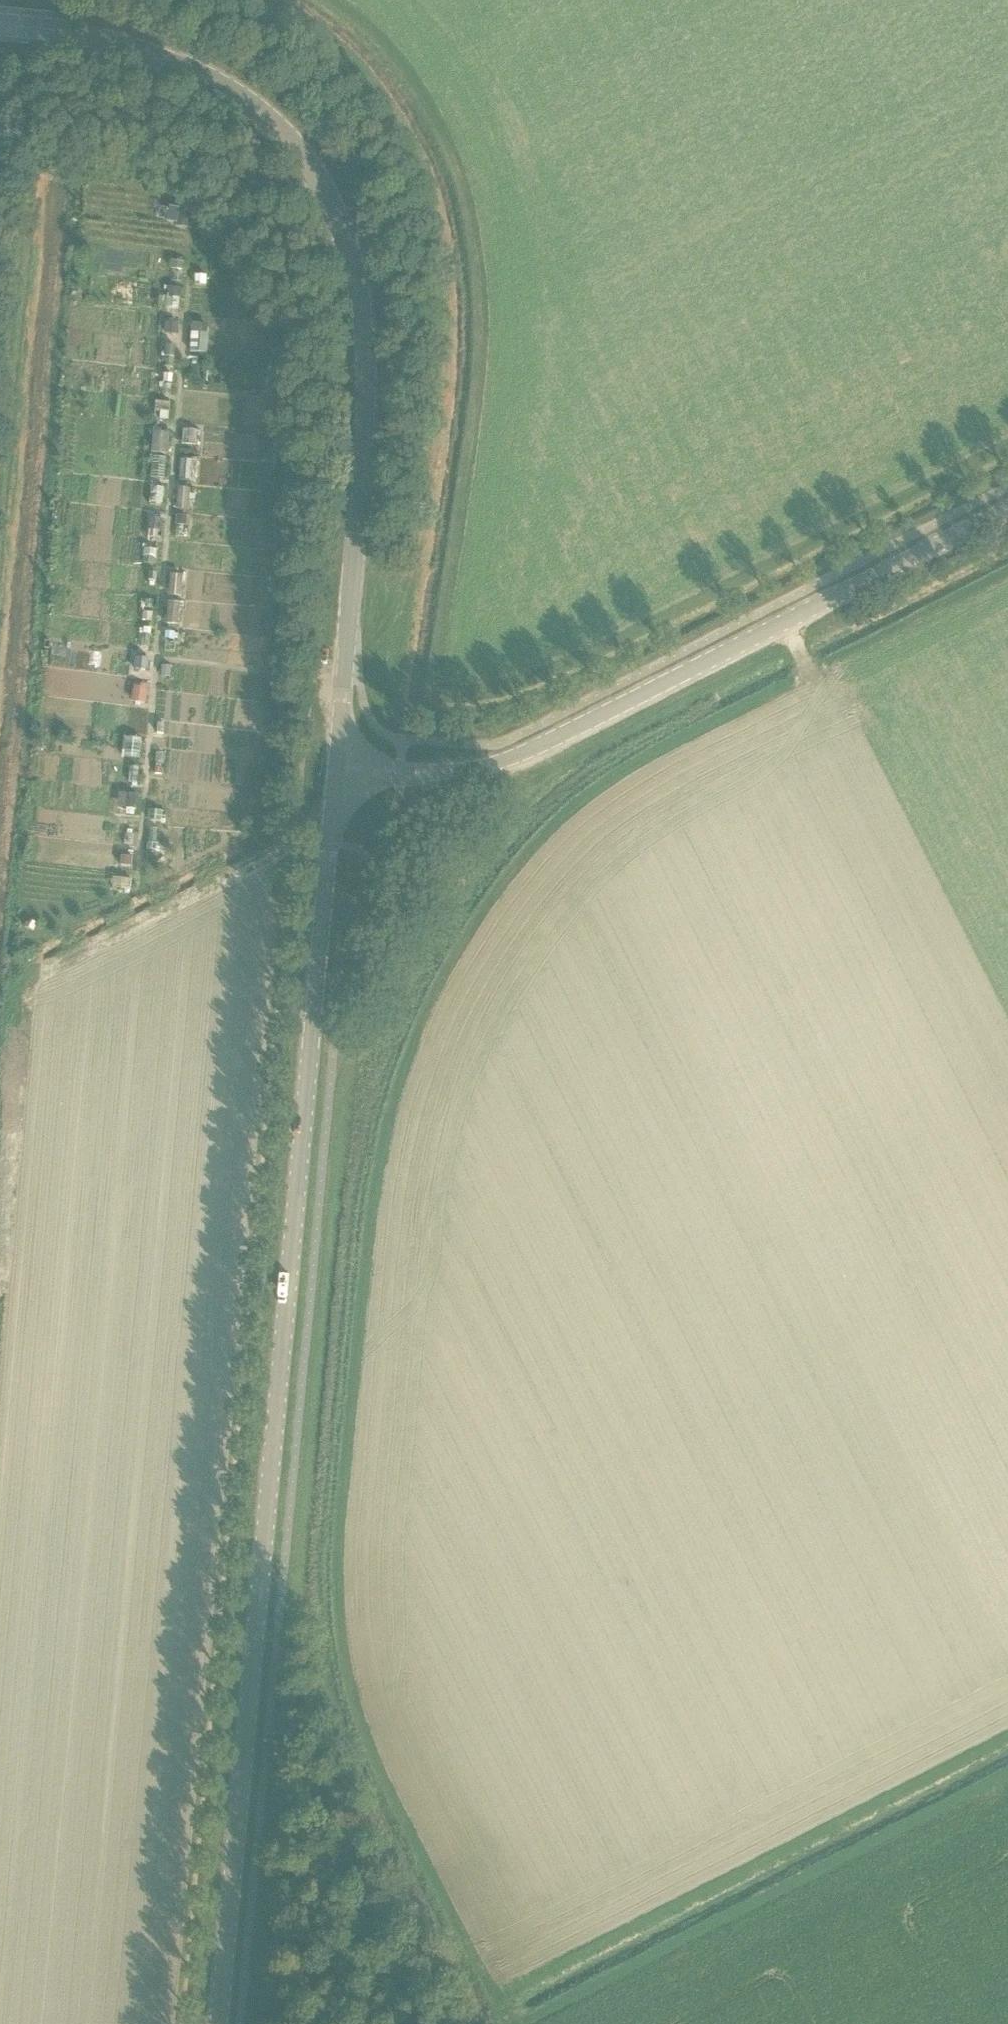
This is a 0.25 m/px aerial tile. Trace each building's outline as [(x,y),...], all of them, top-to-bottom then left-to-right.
[(169,311),(170,295),(157,295),(157,311),(169,311)] [(157,395),(167,395),(168,373),(158,373),(157,395)] [(118,735),(117,756),(128,756),(129,735),(118,735)] [(112,870),(121,871),(121,851),(112,851),(112,870)]
